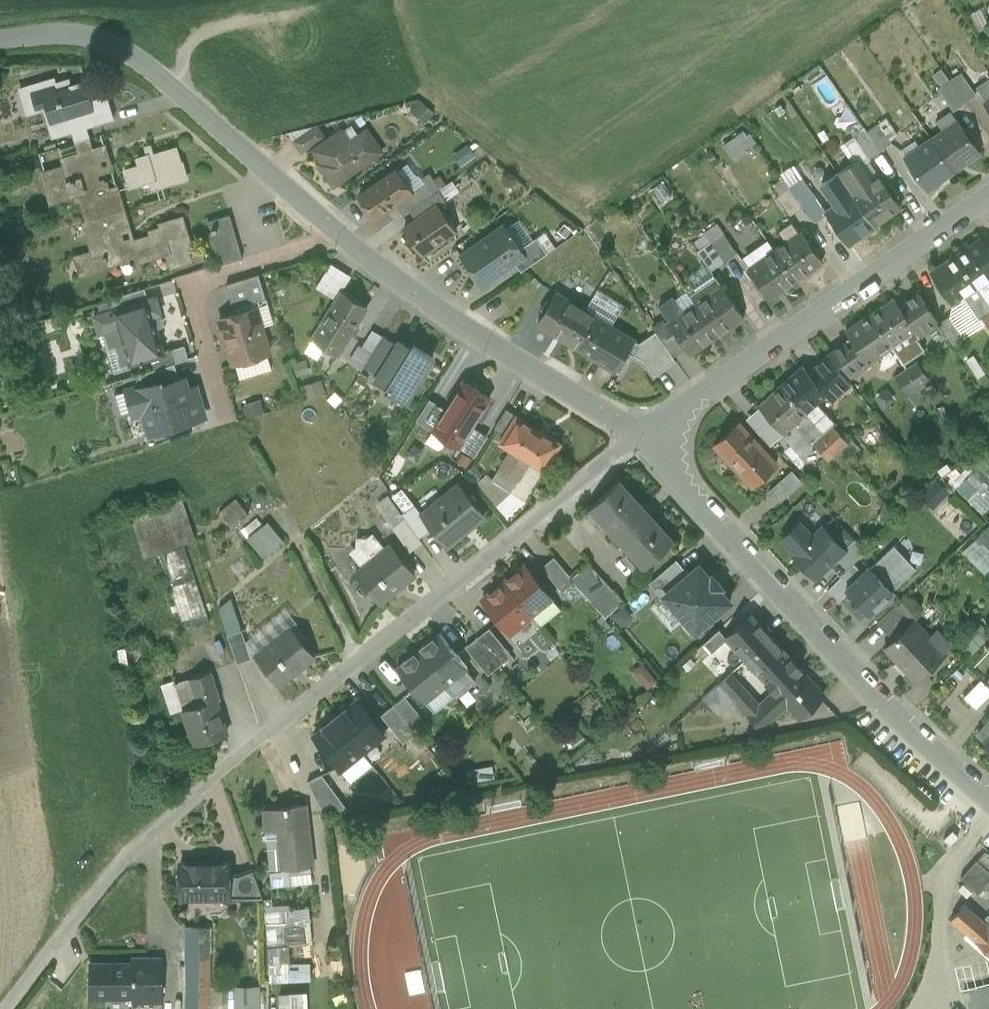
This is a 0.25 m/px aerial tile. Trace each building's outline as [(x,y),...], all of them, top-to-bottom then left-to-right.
[(976,95),(961,74),(950,82),(964,102),(976,95)] [(974,86),(985,102),(988,106),(988,105),(988,76),(974,86)] [(85,82),(68,88),(66,81),(54,85),(52,79),(27,87),(34,113),(44,110),(52,136),(111,118),(105,99),(103,100),(99,84),(87,88),(85,82)] [(964,102),(950,82),(939,90),(953,110),(964,102)] [(980,152),(958,121),(957,121),(950,111),(936,121),(943,131),(931,139),(953,171),(980,152)] [(896,135),(885,118),(878,123),(890,139),(896,135)] [(890,139),(878,123),(867,131),(881,150),(892,143),(890,139)] [(316,126),(294,141),(302,152),(324,136),(316,126)] [(728,156),(752,145),(744,127),(720,138),(728,156)] [(867,131),(865,128),(853,136),(869,159),(881,150),(867,131)] [(341,131),(314,150),(329,171),(326,173),(334,184),(349,174),(347,171),(357,164),(359,167),(381,151),(366,130),(356,137),(359,142),(352,147),(341,131)] [(89,137),(74,141),(78,153),(92,149),(89,137)] [(931,139),(920,147),(916,141),(902,151),(906,157),(905,158),(927,189),(953,171),(931,139)] [(92,149),(78,153),(78,154),(63,159),(64,165),(53,168),(56,177),(52,178),(52,179),(47,181),(53,198),(57,197),(58,198),(78,192),(84,214),(90,212),(92,219),(124,210),(118,191),(115,192),(111,180),(110,180),(109,177),(105,179),(101,166),(105,164),(103,157),(108,156),(104,145),(92,149)] [(175,148),(148,156),(147,155),(137,158),(139,165),(124,170),(129,186),(153,179),(156,188),(184,179),(183,179),(186,178),(185,176),(182,163),(180,164),(175,148)] [(901,207),(879,176),(868,184),(866,180),(869,178),(856,160),(838,173),(853,194),(874,226),(901,207)] [(396,170),(359,197),(373,218),(387,209),(395,203),(411,191),(411,190),(396,170)] [(828,213),(798,170),(784,179),(803,207),(814,223),(828,213)] [(784,179),(774,186),(779,194),(789,187),(784,179)] [(411,191),(395,203),(403,214),(409,210),(432,194),(424,181),(411,190),(411,191)] [(803,207),(789,187),(779,194),(777,196),(791,216),(803,207)] [(432,194),(409,210),(416,220),(437,205),(438,206),(446,200),(439,189),(432,194)] [(874,226),(853,194),(828,213),(848,243),(874,226)] [(403,214),(395,203),(387,209),(395,220),(403,214)] [(416,220),(404,228),(421,254),(455,230),(438,206),(437,205),(416,220)] [(92,219),(83,222),(92,251),(78,255),(84,274),(110,267),(109,264),(127,258),(123,243),(119,232),(129,229),(124,210),(92,219)] [(229,214),(208,221),(211,231),(207,232),(217,265),(242,258),(229,214)] [(182,216),(160,223),(161,227),(149,230),(151,235),(123,243),(127,256),(135,253),(137,261),(168,252),(172,266),(190,260),(186,246),(191,245),(182,216)] [(822,262),(802,233),(800,234),(792,223),(779,232),(787,243),(775,251),(795,280),(822,262)] [(504,225),(461,255),(481,284),(514,261),(524,254),(520,248),(504,225)] [(724,233),(711,242),(724,261),(737,252),(724,233)] [(536,237),(520,248),(524,254),(514,261),(521,271),(547,253),(536,237)] [(956,255),(988,304),(988,252),(980,239),(956,255)] [(711,242),(699,251),(712,270),(724,261),(711,242)] [(795,280),(775,251),(749,269),(769,298),(795,280)] [(932,272),(953,302),(963,295),(979,319),(984,315),(988,312),(988,304),(956,255),(932,272)] [(333,297),(346,273),(325,261),(312,286),(333,297)] [(258,274),(226,284),(233,308),(266,299),(258,274)] [(145,287),(110,297),(114,309),(148,298),(145,287)] [(594,287),(584,303),(611,319),(621,303),(594,287)] [(743,316),(723,287),(696,306),(716,335),(743,316)] [(367,307),(342,292),(312,339),(338,355),(367,307)] [(584,310),(558,293),(539,324),(556,334),(555,336),(565,342),(584,310)] [(938,323),(918,293),(899,305),(915,329),(920,336),(938,323)] [(114,309),(94,315),(99,331),(102,330),(108,349),(124,344),(130,363),(141,360),(141,362),(144,361),(143,359),(163,353),(152,315),(160,312),(156,296),(148,298),(114,309)] [(716,335),(696,306),(684,314),(673,297),(660,305),(672,322),(671,323),(678,334),(691,352),(716,335)] [(899,305),(893,298),(870,314),(891,346),(915,329),(899,305)] [(397,310),(388,304),(377,322),(387,328),(397,310)] [(256,307),(220,318),(233,363),(270,353),(256,307)] [(612,327),(584,310),(565,342),(574,347),(575,346),(593,357),(612,327)] [(870,314),(845,331),(853,343),(850,345),(845,343),(830,353),(848,378),(865,366),(865,365),(871,361),(870,360),(891,346),(870,314)] [(963,336),(950,317),(940,324),(953,343),(963,336)] [(671,323),(668,325),(663,319),(652,326),(652,327),(657,334),(664,344),(678,334),(671,323)] [(652,327),(634,339),(639,346),(657,334),(652,327)] [(379,375),(397,344),(382,336),(364,366),(379,375)] [(386,389),(406,401),(433,358),(413,345),(411,348),(400,340),(397,344),(379,375),(376,379),(388,386),(386,389)] [(830,353),(830,352),(812,369),(813,370),(809,373),(809,374),(826,393),(826,394),(832,400),(851,383),(848,378),(830,353)] [(930,379),(918,361),(907,368),(919,386),(930,379)] [(174,363),(140,373),(143,384),(157,380),(158,384),(179,378),(174,363)] [(809,373),(802,366),(781,385),(824,433),(833,424),(834,422),(817,402),(826,394),(826,393),(809,374),(809,373)] [(919,386),(907,368),(896,375),(909,393),(919,386)] [(179,378),(158,384),(157,380),(143,384),(126,390),(133,412),(144,409),(151,433),(203,417),(196,395),(189,397),(183,377),(179,378)] [(490,397),(463,380),(433,430),(459,446),(490,397)] [(781,385),(780,385),(759,404),(760,406),(784,432),(794,423),(812,443),(813,442),(823,434),(824,433),(781,385)] [(784,432),(760,406),(746,418),(771,445),(784,432)] [(516,415),(506,408),(494,428),(504,434),(516,415)] [(560,442),(516,415),(504,434),(500,441),(512,448),(500,468),(519,480),(513,490),(526,499),(544,468),(560,442)] [(888,438),(872,421),(856,436),(871,453),(888,438)] [(824,433),(823,434),(838,450),(848,442),(833,424),(824,433)] [(775,466),(740,425),(719,445),(755,484),(775,466)] [(838,450),(823,434),(813,442),(829,459),(838,450)] [(470,460),(450,447),(444,456),(464,469),(470,460)] [(957,487),(983,514),(988,508),(988,456),(957,487)] [(519,480),(500,468),(493,478),(493,479),(512,491),(513,490),(519,480)] [(792,470),(770,490),(782,502),(803,482),(792,470)] [(512,491),(493,479),(493,478),(486,474),(479,482),(509,518),(528,500),(526,499),(513,490),(512,491)] [(673,540),(620,481),(621,480),(620,479),(588,507),(589,508),(590,507),(644,566),(643,567),(643,568),(675,540),(674,539),(673,540)] [(929,508),(947,490),(939,481),(921,499),(929,508)] [(484,514),(459,483),(422,513),(421,513),(432,527),(446,544),(484,514)] [(216,508),(230,524),(245,512),(232,496),(216,508)] [(139,554),(192,539),(181,499),(128,514),(139,554)] [(422,513),(415,503),(402,512),(405,516),(419,536),(432,527),(421,513),(422,513)] [(257,513),(238,529),(260,556),(280,540),(257,513)] [(419,536),(405,516),(392,526),(410,551),(422,541),(419,536)] [(812,534),(800,523),(778,542),(814,581),(846,553),(822,526),(812,534)] [(963,551),(986,574),(988,571),(988,525),(963,551)] [(391,543),(384,549),(372,535),(367,539),(359,538),(358,547),(353,551),(364,565),(355,572),(379,602),(415,573),(391,543)] [(185,545),(160,553),(186,630),(211,621),(185,545)] [(870,569),(869,568),(863,573),(848,587),(848,588),(871,612),(892,592),(891,591),(916,568),(896,546),(870,569)] [(569,574),(554,556),(542,566),(562,590),(573,581),(568,576),(569,574)] [(623,600),(588,562),(579,570),(577,567),(569,574),(568,576),(573,581),(605,617),(623,600)] [(854,562),(839,578),(848,587),(863,573),(854,562)] [(553,598),(525,564),(504,581),(531,615),(553,598)] [(699,564),(664,594),(695,631),(712,617),(727,604),(727,603),(730,601),(719,588),(722,586),(712,575),(709,577),(699,564)] [(531,615),(504,581),(482,599),(509,633),(531,615)] [(228,597),(214,601),(223,632),(237,627),(228,597)] [(914,621),(898,603),(878,622),(894,640),(914,621)] [(771,636),(751,614),(726,637),(746,659),(771,636)] [(695,631),(694,632),(703,643),(721,627),(712,617),(695,631)] [(945,651),(914,621),(894,640),(888,647),(918,678),(945,651)] [(291,627),(255,655),(278,684),(314,656),(291,627)] [(512,655),(489,627),(477,636),(500,664),(512,655)] [(242,629),(227,634),(237,662),(251,657),(242,629)] [(467,667),(440,633),(418,650),(446,684),(467,667)] [(500,664),(477,636),(465,646),(488,674),(500,664)] [(771,636),(746,659),(766,681),(765,682),(766,683),(793,658),(792,657),(791,658),(771,636)] [(446,684),(418,650),(396,668),(424,702),(446,684)] [(726,667),(711,650),(700,659),(720,682),(731,672),(734,669),(730,664),(726,667)] [(640,661),(631,666),(643,686),(651,681),(640,661)] [(823,693),(800,669),(801,668),(800,666),(759,704),(741,683),(730,693),(729,693),(755,722),(765,713),(771,719),(787,704),(794,712),(807,701),(811,705),(823,693)] [(210,670),(191,677),(200,703),(216,698),(216,699),(220,698),(210,670)] [(731,672),(720,682),(730,693),(741,683),(731,672)] [(191,677),(175,683),(184,709),(200,703),(191,677)] [(963,696),(977,709),(988,695),(988,690),(979,681),(963,696)] [(200,703),(184,709),(196,744),(228,733),(216,699),(216,698),(200,703)] [(384,734),(357,700),(335,718),(362,752),(384,734)] [(416,733),(393,705),(381,715),(403,742),(416,733)] [(362,752),(335,718),(313,735),(341,769),(362,752)] [(976,734),(985,741),(984,741),(988,745),(988,719),(976,734)] [(491,764),(466,766),(468,780),(492,778),(491,764)] [(322,773),(308,780),(323,813),(347,807),(322,773)] [(305,803),(263,808),(270,870),(312,865),(305,803)] [(943,839),(949,845),(958,836),(952,830),(943,839)] [(984,851),(976,860),(988,871),(988,855),(984,851)] [(976,860),(960,878),(978,894),(988,882),(988,871),(976,860)] [(229,861),(181,861),(180,897),(229,897),(229,873),(229,861)] [(252,868),(239,873),(229,873),(229,897),(263,897),(252,868)] [(987,924),(964,904),(951,919),(988,953),(988,921),(987,924)] [(309,907),(286,910),(290,945),(313,942),(309,907)] [(182,1008),(260,1008),(260,983),(209,983),(209,925),(183,924),(182,1008)] [(264,944),(266,981),(308,979),(307,959),(284,960),(284,943),(264,944)] [(133,963),(90,963),(90,995),(132,995),(133,985),(147,985),(147,957),(133,957),(133,963)] [(963,992),(967,1008),(988,1008),(988,986),(963,992)] [(275,1008),(306,1008),(305,989),(274,991),(275,1008)]
